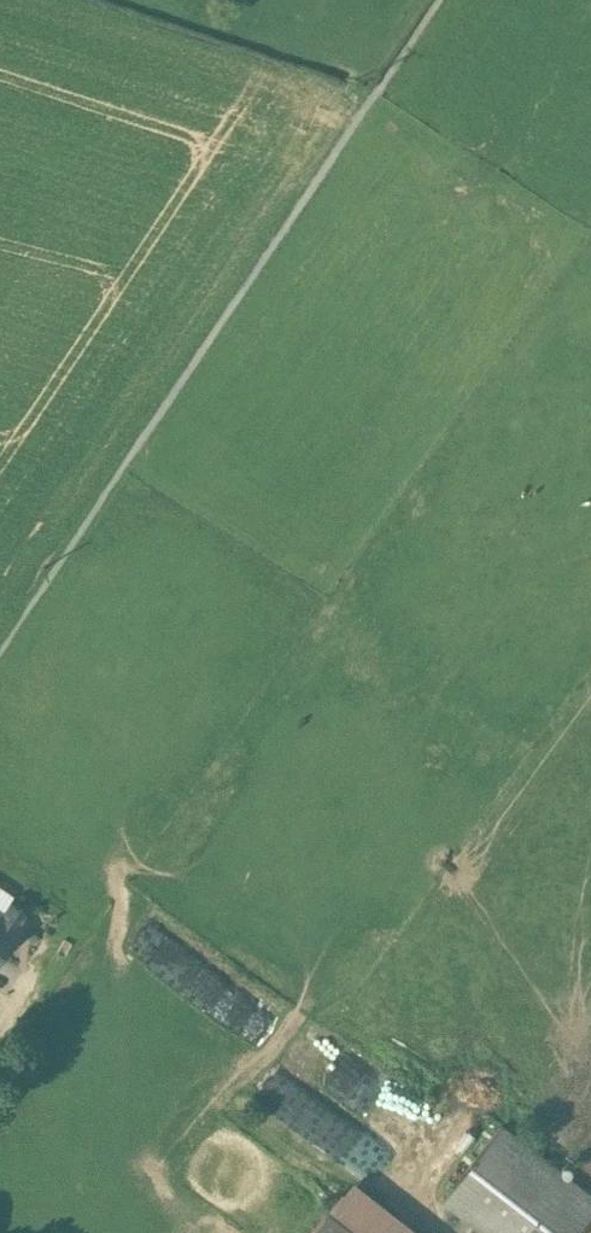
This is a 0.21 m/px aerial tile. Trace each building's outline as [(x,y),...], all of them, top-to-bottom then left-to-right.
[(24,913),(9,903),(0,916),(0,948),(24,913)] [(502,1124),(444,1198),(464,1214),(489,1232),(577,1232),(590,1215),(590,1194),(502,1124)] [(329,1210),(312,1232),(359,1232),(329,1210)]
